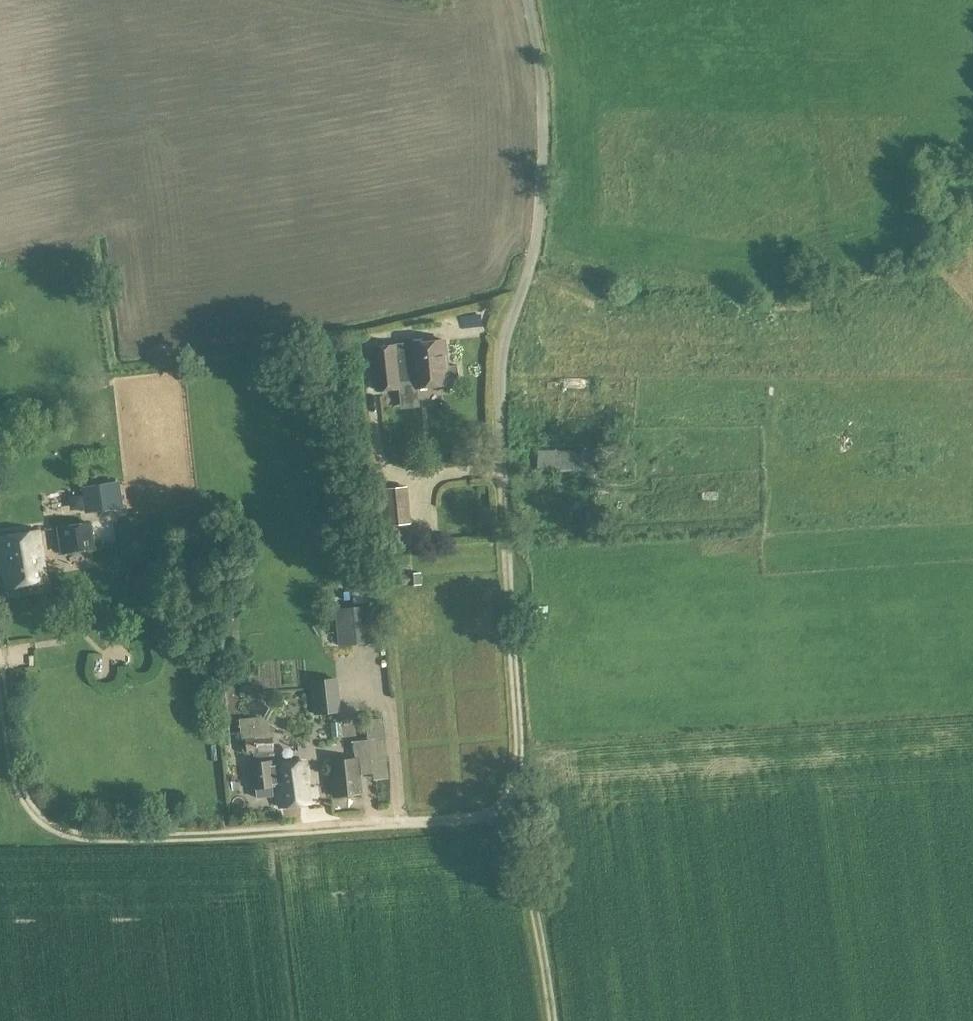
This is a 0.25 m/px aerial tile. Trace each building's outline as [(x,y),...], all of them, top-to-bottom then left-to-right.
[(461,382),(459,367),(449,368),(446,341),(414,345),(414,349),(398,350),(398,346),(375,349),(379,391),(402,389),(402,383),(418,381),(418,388),(451,385),(451,383),(461,382)] [(541,450),(540,469),(606,470),(607,451),(541,450)] [(586,486),(589,476),(573,471),(570,481),(586,486)] [(376,489),(380,527),(412,524),(409,486),(376,489)] [(57,526),(61,556),(96,550),(92,522),(57,526)] [(6,590),(47,583),(39,531),(0,537),(0,553),(6,590)] [(353,580),(355,604),(373,603),(371,578),(353,580)] [(337,610),(340,647),(377,644),(374,607),(337,610)] [(310,681),(313,716),(340,713),(337,678),(310,681)] [(254,759),(274,758),(273,739),(270,739),(268,721),(261,717),(238,720),(241,739),(246,739),(246,754),(254,754),(254,759)] [(331,763),(334,796),(361,793),(359,775),(373,774),(370,742),(385,741),(384,719),(365,720),(367,741),(353,743),(354,761),(331,763)] [(331,723),(333,737),(342,736),(340,722),(331,723)] [(276,786),(278,785),(281,808),(311,805),(306,762),(276,766),(276,767),(274,767),(273,761),(248,764),(251,790),(255,790),(256,799),(273,797),(272,788),(276,787),(276,786)] [(396,771),(385,772),(386,797),(397,796),(396,771)]
